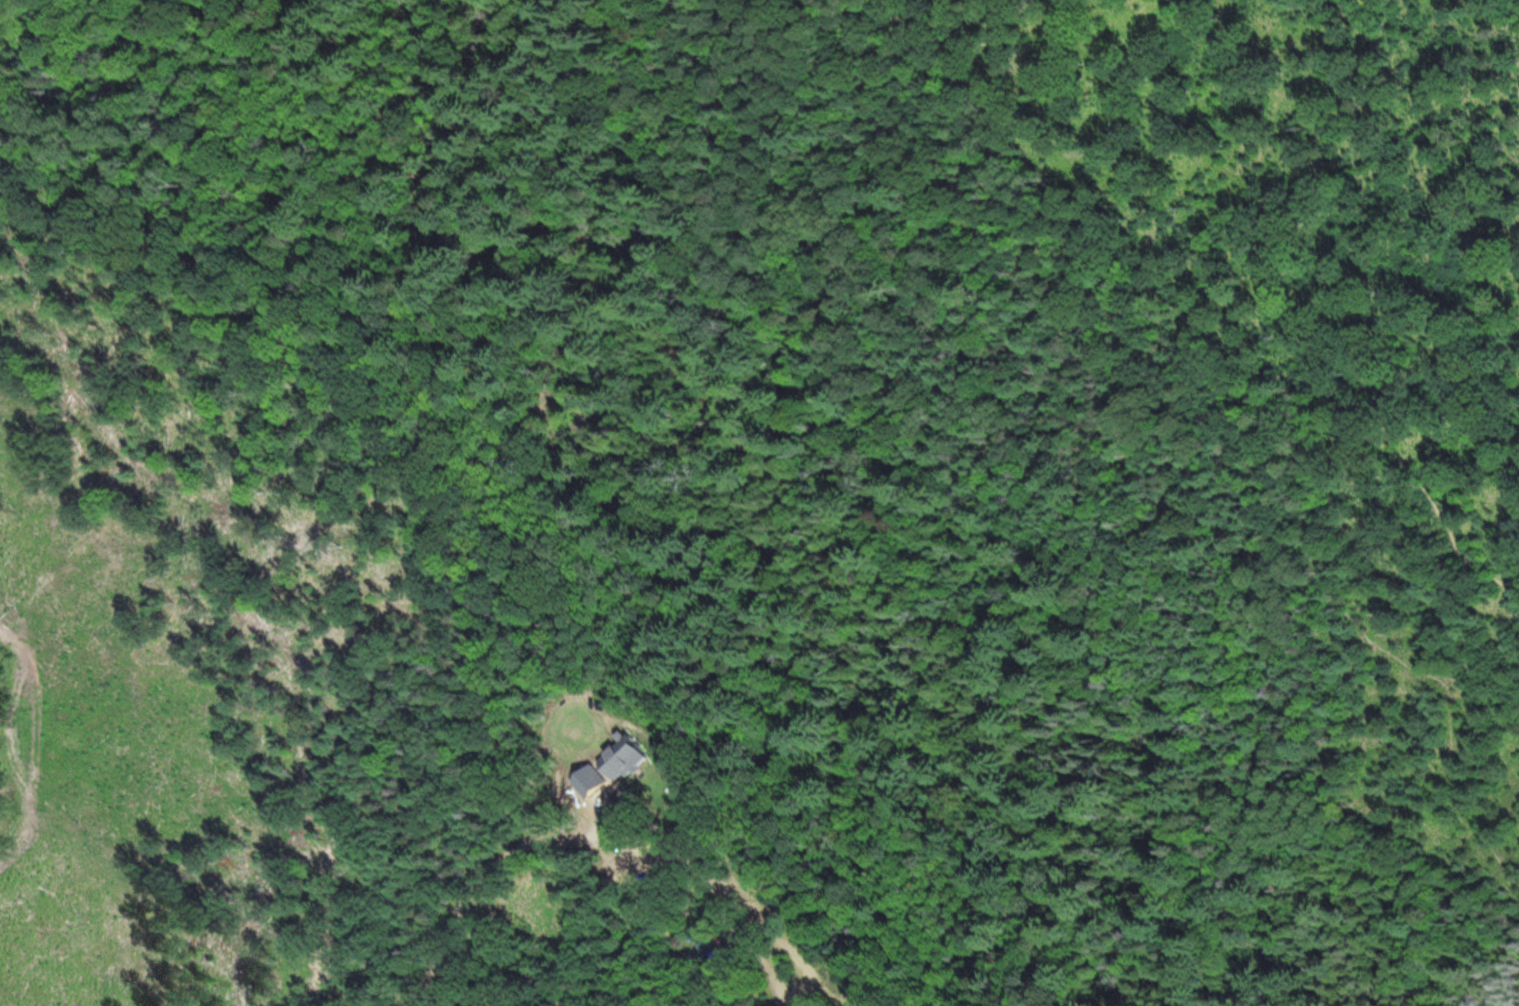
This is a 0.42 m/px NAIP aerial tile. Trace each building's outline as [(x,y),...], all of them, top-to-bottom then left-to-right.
[(699,936),(702,948),(719,944),(716,932),(699,936)]
